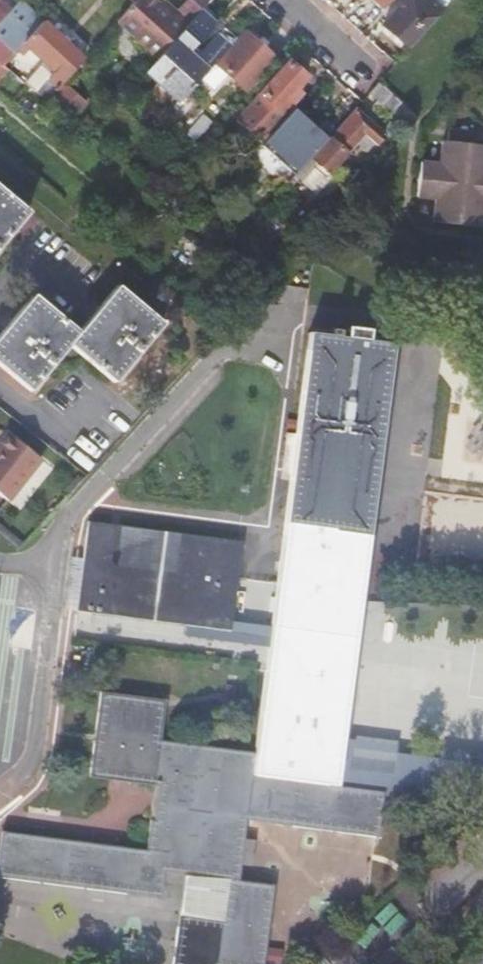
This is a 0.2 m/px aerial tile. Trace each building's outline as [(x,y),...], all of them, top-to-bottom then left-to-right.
[(3,64),(23,42),(43,19),(22,0),(0,0),(0,62),(3,64)] [(117,19),(158,57),(185,27),(160,4),(156,0),(135,0),(133,2),(117,19)] [(185,27),(189,23),(176,11),(165,0),(163,0),(160,4),(185,27)] [(189,23),(196,14),(202,9),(209,0),(186,0),(176,11),(189,23)] [(408,48),(442,11),(430,0),(405,0),(383,25),(408,48)] [(443,9),(452,0),(439,0),(436,3),(443,9)] [(202,9),(196,14),(210,27),(215,22),(202,9)] [(158,57),(150,66),(184,96),(214,62),(225,50),(211,37),(206,32),(210,27),(196,14),(189,23),(185,27),(158,57)] [(83,57),(43,19),(23,42),(54,71),(47,79),(56,87),(83,57)] [(225,50),(214,62),(248,92),(276,60),(243,30),(230,44),(225,50)] [(211,37),(225,50),(230,44),(216,32),(211,37)] [(288,61),(260,92),(236,118),(263,142),(296,105),(291,101),(298,93),(293,89),(305,76),(288,61)] [(150,66),(145,72),(179,101),(184,96),(150,66)] [(404,128),(415,115),(378,81),(369,92),(392,112),(404,128)] [(45,100),(55,108),(66,96),(56,87),(45,100)] [(317,89),(293,116),(321,141),(345,114),(317,89)] [(384,134),(356,109),(311,157),(316,162),(328,172),(355,142),(365,151),(373,142),(375,143),(384,134)] [(466,144),(476,145),(477,133),(449,129),(448,142),(442,141),(439,165),(421,163),(419,180),(461,185),(466,144)] [(482,188),(482,146),(476,145),(466,144),(461,185),(482,188)] [(329,173),(328,172),(316,162),(301,179),(314,190),(329,173)] [(295,174),(289,181),(292,184),(299,177),(295,174)] [(433,222),(457,225),(461,185),(419,180),(417,197),(435,199),(433,222)] [(461,185),(457,225),(482,228),(482,222),(482,188),(461,185)] [(27,213),(0,190),(0,245),(27,213)] [(118,284),(78,330),(33,293),(0,332),(0,365),(29,389),(69,342),(115,380),(164,323),(118,284)] [(191,745),(158,741),(163,698),(101,694),(92,781),(158,788),(154,821),(148,820),(144,850),(2,832),(0,847),(0,877),(160,898),(165,872),(227,880),(222,922),(183,918),(178,963),(263,963),(274,883),(239,879),(247,820),(377,836),(383,789),(337,784),(392,344),(338,337),(339,330),(327,329),(326,335),(308,333),(254,753),(191,745)] [(20,485),(41,458),(9,432),(0,444),(0,470),(20,485)] [(20,485),(0,470),(0,492),(9,499),(20,485)] [(89,523),(79,601),(89,613),(230,631),(241,543),(89,523)]
